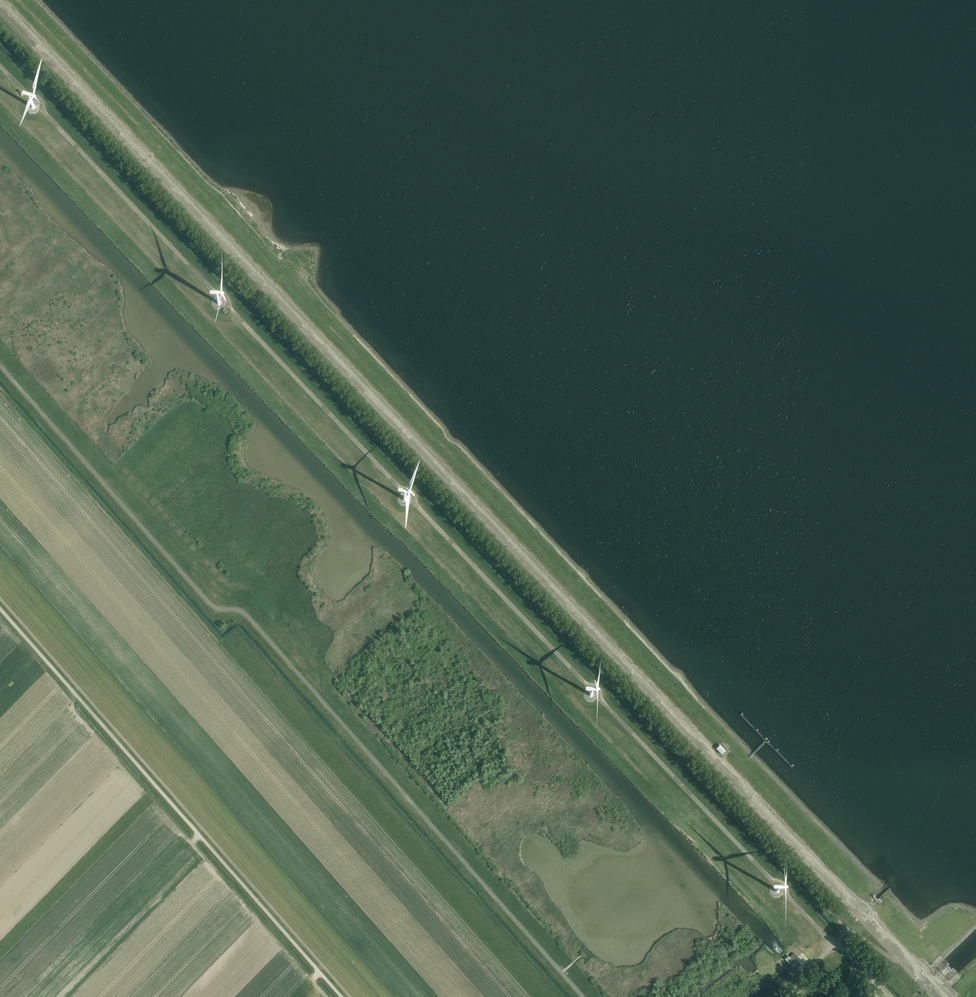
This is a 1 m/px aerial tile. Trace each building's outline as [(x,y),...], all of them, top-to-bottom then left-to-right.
[(720,746),(717,749),(722,755),(726,752),(720,746)] [(789,955),(785,958),(794,967),(797,964),(794,960),(798,956),(794,952),(790,956),(789,955)]
